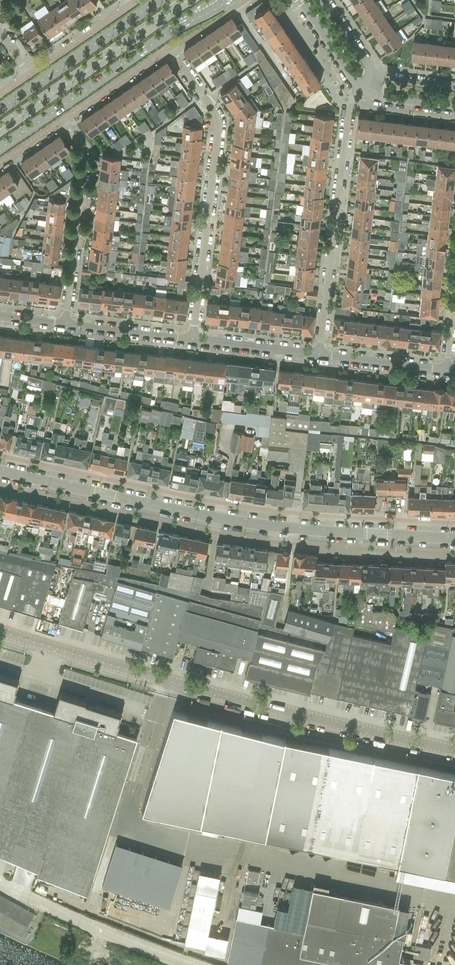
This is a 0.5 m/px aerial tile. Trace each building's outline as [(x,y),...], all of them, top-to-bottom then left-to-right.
[(61,3),(73,21),(84,13),(75,0),(66,0),(61,3)] [(84,13),(96,5),(92,0),(75,0),(84,13)] [(361,13),(374,4),(372,0),(360,0),(354,4),(361,13)] [(361,13),(367,23),(381,13),(386,10),(380,0),(374,4),(361,13)] [(408,1),(400,6),(405,11),(412,6),(413,6),(408,0),(408,1)] [(274,16),(268,6),(266,7),(262,1),(245,13),(256,29),(274,16)] [(61,3),(49,11),(61,29),(73,21),(61,3)] [(412,6),(405,11),(407,15),(415,10),(412,6)] [(39,23),(35,26),(40,32),(43,29),(49,37),(61,29),(49,11),(37,20),(39,23)] [(367,23),(374,32),(387,23),(381,13),(367,23)] [(281,25),(274,16),(256,29),(262,38),(267,35),(281,25)] [(419,16),(411,21),(414,25),(422,20),(419,16)] [(231,18),(222,25),(231,38),(235,44),(245,38),(243,36),(248,32),(247,32),(242,24),(237,27),(231,18)] [(428,18),(427,28),(429,28),(430,20),(433,21),(432,28),(438,29),(440,20),(433,19),(430,19),(428,18)] [(388,23),(374,32),(380,42),(394,33),(388,23)] [(40,32),(35,26),(34,25),(23,33),(30,44),(42,36),(39,32),(40,32)] [(222,25),(212,31),(222,45),(231,38),(222,25)] [(287,35),(281,25),(267,35),(271,40),(270,41),(273,45),(274,44),(287,35)] [(212,31),(203,38),(212,51),(222,45),(212,31)] [(394,33),(380,42),(387,52),(401,42),(394,33)] [(294,44),(287,35),(274,44),(278,50),(277,50),(279,54),(280,54),(294,44)] [(203,38),(193,44),(203,58),(207,65),(217,58),(212,51),(203,38)] [(411,58),(422,60),(424,43),(414,42),(414,41),(413,41),(411,58)] [(422,60),(434,61),(436,45),(424,43),(422,60)] [(203,58),(193,44),(183,51),(193,65),(203,58)] [(300,54),(294,44),(280,54),(284,59),(283,60),(286,64),(286,63),(300,54)] [(434,61),(446,63),(448,46),(436,45),(434,61)] [(454,64),(454,47),(448,46),(446,63),(454,64)] [(253,52),(250,54),(255,61),(258,60),(257,58),(263,54),(259,49),(253,52)] [(250,54),(243,59),(248,66),(255,61),(250,54)] [(267,61),(263,54),(257,58),(261,65),(267,61)] [(307,63),(300,54),(286,63),(286,64),(282,67),(288,76),(293,73),(307,63)] [(272,67),(267,61),(261,65),(264,72),(272,67)] [(167,62),(158,69),(167,82),(176,76),(176,77),(176,76),(167,62)] [(313,73),(307,63),(293,73),(297,78),(296,79),(299,83),(313,73)] [(231,67),(226,71),(231,78),(236,74),(231,67)] [(264,72),(268,79),(276,74),(272,67),(264,72)] [(158,69),(148,76),(157,89),(167,82),(158,69)] [(301,95),(320,83),(313,73),(299,83),(295,86),(298,90),(301,95)] [(281,81),(276,74),(268,79),(272,86),(281,81)] [(148,76),(138,82),(148,96),(157,89),(148,76)] [(216,77),(212,80),(217,87),(221,84),(216,77)] [(260,79),(258,80),(261,85),(267,82),(264,77),(260,79)] [(220,94),(226,103),(246,89),(241,80),(220,94)] [(285,87),(281,81),(272,86),(276,93),(285,87)] [(138,82),(129,89),(138,102),(148,96),(138,82)] [(268,85),(264,88),(268,95),(272,92),(268,85)] [(276,93),(280,100),(290,94),(285,87),(276,93)] [(232,111),(232,110),(247,100),(244,96),(251,92),(248,88),(246,89),(226,103),(232,111)] [(129,89),(119,95),(129,109),(138,102),(129,89)] [(290,94),(280,100),(284,107),(294,100),(290,94)] [(119,95),(110,102),(119,115),(129,109),(119,95)] [(178,98),(176,100),(181,107),(188,102),(183,95),(178,98)] [(247,100),(232,110),(236,115),(236,116),(256,112),(256,111),(259,110),(250,98),(247,100)] [(110,102),(100,108),(109,122),(119,115),(110,102)] [(155,106),(147,111),(155,123),(160,120),(161,121),(164,119),(159,112),(155,106)] [(184,112),(187,117),(197,110),(193,106),(184,112)] [(100,108),(90,115),(100,128),(109,122),(100,108)] [(164,108),(159,112),(164,119),(168,115),(164,108)] [(187,117),(190,122),(200,115),(197,110),(187,117)] [(236,116),(235,124),(254,126),(259,127),(261,127),(262,117),(259,117),(260,110),(259,110),(256,111),(256,112),(236,116)] [(271,121),(270,128),(281,130),(283,113),(277,113),(276,121),(271,121)] [(100,128),(90,115),(80,122),(90,136),(90,135),(100,128)] [(182,125),(181,136),(182,136),(200,138),(201,128),(202,118),(200,115),(190,122),(184,121),(183,125),(182,125)] [(314,115),(312,125),(319,126),(319,127),(325,128),(325,126),(331,127),(332,117),(314,115)] [(356,134),(368,135),(370,119),(358,118),(356,134)] [(368,135),(379,137),(382,121),(370,119),(368,135)] [(144,121),(140,125),(144,132),(149,128),(144,121)] [(379,137),(391,138),(393,122),(382,121),(379,137)] [(391,138),(403,140),(405,124),(393,122),(391,138)] [(235,124),(234,134),(235,134),(234,135),(240,136),(240,134),(246,134),(246,135),(253,136),(254,126),(235,124)] [(310,135),(329,138),(330,138),(331,127),(325,126),(325,128),(319,127),(319,126),(312,125),(304,124),(303,130),(312,131),(311,135),(310,135)] [(403,140),(414,141),(416,125),(405,124),(403,140)] [(414,141),(426,143),(428,127),(416,125),(414,141)] [(426,143),(437,144),(440,128),(428,127),(426,143)] [(437,144),(449,146),(451,129),(440,128),(437,144)] [(126,134),(120,138),(125,145),(130,141),(126,134)] [(234,134),(233,143),(251,146),(253,136),(246,135),(246,134),(240,134),(240,136),(234,135),(235,134),(234,134)] [(310,137),(309,145),(316,146),(315,147),(322,148),(322,146),(328,147),(329,138),(310,135),(310,137)] [(60,136),(50,142),(60,156),(69,150),(70,150),(60,136)] [(175,142),(175,145),(188,147),(187,148),(194,149),(194,147),(199,148),(201,138),(200,138),(181,136),(181,137),(182,137),(181,143),(175,142)] [(50,142),(40,149),(50,163),(60,156),(50,142)] [(114,142),(110,145),(115,152),(119,149),(114,142)] [(232,144),(231,153),(231,155),(237,156),(237,153),(243,154),(243,155),(249,156),(251,147),(251,146),(233,143),(233,144),(232,144)] [(303,144),(302,154),(303,154),(308,155),(326,157),(328,147),(322,146),(322,148),(315,147),(316,146),(309,145),(303,144)] [(180,150),(179,156),(198,158),(199,148),(194,147),(194,149),(187,148),(188,147),(175,145),(174,149),(180,150)] [(40,149),(31,156),(40,169),(50,163),(40,149)] [(231,153),(230,163),(249,166),(255,166),(256,156),(249,156),(243,155),(243,154),(237,153),(237,156),(231,155),(231,153)] [(303,154),(302,164),(307,165),(313,166),(313,167),(319,168),(319,165),(325,166),(326,157),(308,155),(303,154)] [(360,155),(358,166),(377,168),(378,163),(384,164),(385,159),(360,155)] [(40,169),(31,156),(21,162),(30,176),(31,176),(40,169)] [(102,156),(100,168),(106,168),(107,166),(112,167),(120,168),(121,159),(102,156)] [(170,159),(170,164),(170,165),(184,166),(184,167),(190,168),(191,166),(196,167),(197,159),(198,159),(198,158),(179,156),(178,156),(178,159),(178,160),(170,159)] [(129,165),(129,169),(141,171),(146,171),(147,162),(142,161),(131,160),(131,166),(129,165)] [(399,160),(398,171),(403,171),(404,171),(405,172),(406,161),(399,160)] [(280,162),(279,172),(285,173),(287,162),(286,162),(280,162)] [(230,164),(229,173),(230,173),(230,175),(235,176),(236,173),(241,174),(241,175),(256,176),(256,172),(249,171),(249,166),(230,163),(230,164)] [(170,165),(169,174),(176,175),(176,176),(177,176),(195,178),(196,167),(191,166),(190,168),(184,167),(184,166),(170,165)] [(307,165),(305,175),(324,177),(325,167),(325,166),(319,165),(319,168),(313,167),(313,166),(307,165)] [(435,175),(454,177),(454,168),(454,167),(445,166),(437,165),(435,175)] [(100,168),(99,177),(100,177),(127,180),(128,171),(119,169),(120,168),(112,167),(107,166),(106,168),(100,168)] [(358,166),(357,176),(376,178),(377,168),(358,166)] [(61,173),(66,181),(66,180),(74,175),(69,168),(61,173)] [(267,168),(266,174),(271,175),(271,178),(275,179),(276,170),(267,168)] [(0,177),(0,180),(8,191),(17,185),(18,185),(8,171),(0,177)] [(398,171),(397,180),(397,181),(401,181),(404,181),(405,172),(404,171),(403,171),(398,171)] [(279,172),(277,182),(284,183),(285,173),(279,172)] [(407,172),(406,182),(413,182),(413,183),(415,173),(412,172),(407,172)] [(229,173),(228,184),(247,186),(247,181),(255,182),(256,176),(241,175),(241,174),(236,173),(235,176),(230,175),(230,173),(229,173)] [(305,175),(304,185),(311,186),(311,187),(317,188),(317,186),(323,186),(324,177),(305,175)] [(426,184),(427,184),(453,187),(454,177),(435,175),(435,179),(426,178),(426,184)] [(176,176),(175,186),(182,187),(182,188),(188,189),(188,187),(194,187),(195,178),(177,176),(176,176)] [(357,176),(356,186),(357,186),(376,188),(376,187),(375,187),(376,178),(357,176)] [(100,177),(99,188),(118,190),(118,185),(126,185),(127,180),(100,177)] [(52,178),(48,181),(53,189),(58,186),(52,178)] [(267,178),(266,188),(273,189),(275,179),(271,178),(267,178)] [(72,179),(60,187),(60,194),(71,196),(73,179),(72,179)] [(48,181),(45,184),(50,191),(53,189),(48,181)] [(277,182),(276,191),(283,192),(289,193),(290,191),(283,191),(284,183),(277,182)] [(147,183),(146,193),(151,193),(155,194),(156,184),(152,183),(147,183)] [(228,184),(227,193),(227,195),(233,195),(233,193),(239,194),(239,195),(246,195),(247,186),(228,184)] [(432,194),(432,195),(450,197),(451,197),(453,187),(427,184),(427,189),(434,190),(433,194),(432,194)] [(171,185),(170,196),(192,198),(194,187),(188,187),(188,189),(182,188),(182,187),(175,186),(171,185)] [(304,185),(303,195),(322,197),(321,196),(323,186),(317,186),(317,188),(311,187),(311,186),(304,185)] [(357,186),(356,196),(374,198),(379,199),(380,194),(375,193),(376,188),(357,186)] [(44,204),(43,209),(63,212),(64,206),(65,205),(65,203),(64,202),(64,201),(71,201),(71,196),(60,194),(60,187),(44,198),(48,199),(47,205),(44,204)] [(99,188),(98,199),(103,200),(104,197),(109,198),(109,199),(117,200),(121,200),(122,191),(118,190),(99,188)] [(227,193),(226,204),(244,206),(245,201),(252,202),(253,196),(246,195),(239,195),(239,194),(233,193),(233,195),(227,195),(227,193)] [(169,195),(168,205),(179,207),(179,208),(186,208),(186,206),(191,207),(192,198),(169,195)] [(304,196),(303,205),(309,205),(309,207),(315,207),(316,205),(321,206),(322,197),(303,195),(304,196)] [(432,195),(431,205),(449,207),(450,197),(432,195)] [(356,196),(355,206),(373,208),(374,198),(356,196)] [(26,197),(16,203),(21,211),(24,209),(29,200),(26,197)] [(35,197),(29,208),(30,208),(34,208),(36,208),(37,198),(35,197)] [(98,199),(97,207),(115,210),(117,200),(109,199),(109,198),(104,197),(103,200),(98,199)] [(16,203),(11,207),(16,214),(21,211),(16,203)] [(226,204),(224,213),(225,213),(225,215),(230,215),(231,213),(236,214),(243,215),(249,216),(250,207),(244,206),(226,204)] [(172,211),(171,216),(190,218),(191,207),(186,206),(186,208),(179,208),(179,207),(168,205),(167,211),(172,211)] [(301,214),(301,215),(320,217),(321,206),(316,205),(315,207),(309,207),(309,205),(303,205),(302,214),(301,214)] [(431,205),(430,215),(448,217),(449,207),(431,205)] [(355,206),(354,216),(372,218),(373,208),(355,206)] [(97,207),(95,219),(101,219),(101,217),(107,218),(119,220),(120,215),(115,215),(115,210),(97,207)] [(29,208),(25,215),(32,216),(34,208),(30,208),(29,208)] [(46,214),(46,220),(63,222),(63,217),(63,216),(63,212),(39,209),(38,213),(46,214)] [(4,212),(0,214),(5,222),(9,219),(4,212)] [(224,213),(223,223),(242,226),(243,215),(236,214),(231,213),(230,215),(225,215),(225,213),(224,213)] [(312,225),(318,226),(319,217),(320,217),(301,215),(299,225),(306,226),(306,227),(312,227),(312,225)] [(429,221),(428,225),(447,228),(448,217),(430,215),(429,221)] [(171,216),(170,226),(177,226),(177,228),(183,228),(183,226),(189,227),(190,218),(171,216)] [(354,216),(352,226),(371,228),(372,218),(354,216)] [(95,219),(94,227),(113,229),(118,230),(119,220),(107,218),(101,217),(101,219),(95,219)] [(11,236),(11,233),(19,220),(16,218),(0,229),(0,231),(0,235),(11,236)] [(36,225),(36,229),(40,230),(44,230),(61,232),(61,227),(62,226),(63,222),(46,220),(45,226),(36,225)] [(390,221),(389,230),(391,230),(397,231),(398,231),(399,222),(398,222),(394,221),(393,221),(390,221)] [(223,223),(222,233),(222,235),(228,235),(228,233),(234,234),(234,235),(241,235),(242,226),(223,223)] [(169,231),(169,235),(188,237),(189,227),(183,226),(183,228),(177,228),(177,226),(170,226),(163,225),(163,230),(169,231)] [(299,229),(298,234),(317,237),(318,226),(312,225),(312,227),(306,227),(306,226),(299,225),(299,229)] [(428,230),(427,235),(446,237),(447,228),(428,225),(428,230)] [(352,226),(351,236),(369,238),(371,228),(352,226)] [(18,227),(14,234),(21,235),(22,227),(19,227),(18,227)] [(94,227),(93,238),(99,239),(99,236),(105,237),(105,238),(119,240),(120,236),(113,235),(112,235),(112,234),(113,229),(94,227)] [(40,233),(40,234),(44,234),(43,240),(60,242),(61,238),(60,237),(61,232),(44,230),(40,230),(40,233)] [(400,231),(399,241),(405,242),(407,242),(408,232),(405,232),(404,232),(400,231)] [(390,232),(389,240),(392,241),(397,241),(398,233),(390,232)] [(222,233),(221,243),(240,245),(245,246),(246,236),(241,235),(234,235),(234,234),(228,233),(228,235),(222,235),(222,233)] [(298,234),(297,244),(304,245),(304,246),(310,247),(310,245),(316,246),(317,237),(298,234)] [(169,235),(167,245),(175,246),(174,247),(181,248),(181,246),(186,246),(188,237),(169,235)] [(418,238),(417,244),(444,248),(446,237),(427,235),(427,239),(418,238)] [(93,238),(92,247),(111,249),(111,244),(119,245),(119,240),(105,238),(105,237),(99,236),(99,239),(93,238)] [(351,236),(350,246),(368,248),(369,243),(377,244),(378,239),(369,238),(351,236)] [(14,238),(12,246),(24,248),(25,239),(14,238)] [(32,247),(32,249),(58,252),(59,247),(60,246),(60,242),(43,240),(42,248),(32,247)] [(0,241),(0,248),(9,249),(10,242),(0,241)] [(221,243),(220,253),(220,255),(226,256),(226,253),(232,254),(247,256),(248,251),(239,250),(240,245),(221,243)] [(297,244),(296,255),(314,257),(316,246),(310,245),(310,247),(304,246),(304,245),(297,244)] [(417,249),(416,254),(425,255),(443,258),(444,248),(426,245),(417,244),(417,249)] [(166,255),(185,258),(186,246),(181,246),(181,248),(174,247),(175,246),(167,245),(166,255)] [(24,248),(12,246),(11,256),(24,258),(26,248),(24,248)] [(91,246),(90,258),(95,258),(96,256),(101,257),(101,258),(115,260),(117,250),(111,249),(92,247),(91,246)] [(350,246),(349,256),(367,258),(368,248),(350,246)] [(58,252),(32,249),(31,253),(41,254),(41,260),(57,262),(57,261),(58,260),(58,258),(58,257),(58,252)] [(387,250),(385,260),(389,260),(393,261),(394,261),(395,251),(388,250),(387,250)] [(220,253),(218,263),(237,265),(238,260),(246,262),(247,256),(232,254),(226,253),(226,256),(220,255),(220,253)] [(286,264),(295,265),(314,267),(313,267),(314,257),(296,255),(287,254),(286,264)] [(415,258),(415,264),(442,267),(443,258),(425,255),(416,254),(415,258)] [(161,260),(160,265),(166,266),(173,266),(173,267),(179,268),(179,266),(185,267),(186,258),(185,258),(167,255),(166,261),(161,260)] [(95,258),(90,258),(88,267),(114,270),(115,260),(101,258),(101,257),(96,256),(95,258)] [(349,256),(347,266),(366,268),(367,258),(349,256)] [(28,286),(27,292),(29,292),(28,298),(37,299),(37,300),(38,300),(40,282),(39,282),(39,281),(35,281),(37,262),(32,261),(31,266),(30,276),(29,286),(28,286)] [(218,263),(216,272),(217,272),(217,273),(223,274),(223,272),(228,273),(228,274),(242,275),(242,271),(236,270),(236,266),(237,266),(237,265),(218,263)] [(423,271),(422,275),(441,277),(442,267),(415,264),(414,270),(423,271)] [(314,267),(295,265),(294,265),(295,266),(294,275),(300,275),(300,277),(306,278),(306,276),(313,276),(314,267)] [(173,266),(166,266),(164,276),(183,278),(185,267),(179,266),(179,268),(173,267),(173,266)] [(347,266),(346,276),(370,279),(371,273),(365,272),(366,268),(347,266)] [(0,277),(0,295),(9,296),(9,290),(7,290),(8,284),(9,284),(10,278),(11,274),(11,273),(6,272),(6,273),(5,277),(4,277),(0,276),(0,277)] [(216,272),(215,283),(221,284),(223,284),(225,284),(231,285),(234,285),(246,287),(247,277),(240,276),(240,275),(228,274),(228,273),(223,272),(223,274),(217,273),(217,272),(216,272)] [(20,279),(18,297),(28,298),(29,292),(27,292),(28,286),(29,286),(30,276),(26,275),(25,279),(20,279)] [(300,275),(294,275),(293,285),(311,287),(313,276),(306,276),(306,278),(300,277),(300,275)] [(422,275),(421,285),(439,287),(441,277),(422,275)] [(344,285),(363,287),(369,288),(370,279),(346,276),(345,285),(344,285)] [(255,277),(254,285),(262,286),(263,278),(258,277),(255,277)] [(8,284),(7,290),(9,290),(9,296),(18,297),(20,279),(10,278),(9,284),(8,284)] [(177,287),(188,288),(189,281),(178,279),(177,287)] [(40,282),(38,300),(48,301),(50,283),(40,282)] [(50,283),(48,301),(58,303),(60,285),(50,283)] [(102,289),(101,289),(102,285),(95,284),(95,289),(90,288),(88,306),(99,308),(100,307),(102,289)] [(209,285),(208,293),(219,295),(220,286),(209,285)] [(278,285),(277,294),(278,294),(284,295),(284,294),(284,293),(285,286),(280,286),(278,285)] [(344,285),(343,295),(368,298),(368,293),(362,292),(362,288),(363,288),(363,287),(344,285)] [(421,285),(420,294),(439,296),(438,296),(439,287),(421,285)] [(77,305),(88,306),(90,288),(80,287),(77,305)] [(176,299),(174,317),(185,318),(187,300),(181,300),(183,288),(177,287),(176,299)] [(100,307),(110,308),(112,290),(102,289),(100,307)] [(305,297),(316,298),(317,290),(306,289),(305,297)] [(110,308),(121,309),(123,292),(112,290),(110,308)] [(121,309),(132,311),(134,293),(123,292),(121,309)] [(132,311),(142,312),(144,294),(134,293),(132,311)] [(142,312),(152,313),(155,295),(144,294),(142,312)] [(391,301),(398,302),(404,302),(404,296),(392,294),(391,301)] [(421,295),(420,304),(438,306),(439,296),(420,294),(420,295),(421,295)] [(163,315),(163,316),(166,298),(166,297),(155,295),(152,313),(163,314),(163,315)] [(368,298),(343,295),(342,305),(360,307),(361,302),(367,303),(368,298)] [(163,316),(174,317),(176,299),(166,298),(163,316)] [(398,302),(391,301),(390,310),(397,311),(398,302)] [(204,321),(216,322),(218,304),(207,302),(204,321)] [(261,309),(259,326),(269,327),(269,328),(271,311),(272,303),(262,302),(262,303),(261,309)] [(216,322),(226,323),(227,322),(229,304),(228,304),(228,305),(218,304),(216,322)] [(227,322),(238,324),(240,306),(229,304),(227,322)] [(271,311),(269,328),(280,330),(282,312),(283,305),(277,304),(277,311),(271,311)] [(438,306),(420,304),(419,314),(437,317),(438,306)] [(301,332),(303,315),(304,306),(294,305),(293,313),(291,331),(292,331),(292,332),(295,333),(296,332),(301,332)] [(238,324),(248,325),(250,307),(240,306),(238,324)] [(250,307),(248,325),(259,326),(261,309),(256,308),(250,307)] [(280,330),(291,331),(293,313),(282,312),(280,330)] [(387,325),(385,343),(396,344),(398,326),(392,325),(394,313),(388,313),(387,322),(387,325)] [(303,315),(301,332),(306,333),(307,334),(309,334),(310,334),(312,334),(314,316),(303,315)] [(331,336),(342,338),(345,320),(334,318),(331,336)] [(342,338),(353,339),(356,321),(345,320),(342,338)] [(353,339),(364,340),(366,322),(356,321),(353,339)] [(364,340),(375,341),(377,324),(366,322),(364,340)] [(409,327),(407,345),(417,347),(419,329),(420,326),(420,324),(414,323),(409,322),(409,327)] [(375,341),(385,343),(387,325),(377,324),(375,341)] [(396,344),(407,345),(409,327),(398,326),(396,344)] [(417,347),(428,348),(430,330),(419,329),(417,347)] [(430,330),(428,348),(439,349),(441,331),(430,330)] [(2,355),(12,356),(13,350),(14,350),(15,345),(13,344),(13,338),(4,337),(2,355)] [(12,356),(22,357),(24,340),(13,338),(13,344),(15,345),(14,350),(13,350),(12,356)] [(22,357),(32,359),(33,353),(34,353),(35,347),(33,347),(34,341),(24,340),(22,357)] [(32,359),(42,360),(44,341),(44,342),(34,341),(33,347),(35,347),(34,353),(33,353),(32,359)] [(52,366),(53,360),(54,349),(56,349),(57,343),(44,341),(42,360),(42,365),(52,366)] [(53,360),(62,361),(65,344),(57,343),(56,349),(54,349),(53,360)] [(62,361),(73,363),(73,357),(75,357),(75,351),(73,351),(74,345),(65,344),(62,361)] [(81,365),(82,365),(84,347),(84,346),(74,345),(73,351),(75,351),(75,357),(73,357),(73,363),(81,364),(81,365)] [(82,365),(93,366),(93,360),(95,361),(95,355),(93,354),(94,348),(84,347),(82,365)] [(92,366),(91,371),(101,372),(101,367),(102,367),(104,349),(94,348),(93,354),(95,355),(95,361),(93,360),(93,366),(92,366)] [(111,375),(113,363),(114,363),(115,357),(113,357),(114,351),(104,349),(102,367),(107,368),(106,374),(111,375)] [(113,363),(111,375),(114,375),(115,369),(123,370),(126,352),(114,351),(113,357),(115,357),(114,363),(113,363)] [(126,352),(123,370),(129,371),(128,377),(134,378),(135,365),(137,366),(137,360),(135,360),(136,353),(126,352)] [(144,379),(145,373),(147,355),(136,353),(135,360),(137,360),(137,366),(135,365),(134,378),(144,379)] [(145,373),(155,374),(155,368),(157,368),(157,362),(155,362),(156,356),(147,355),(145,373)] [(155,374),(154,381),(163,382),(164,375),(164,374),(165,374),(167,356),(165,356),(165,357),(157,356),(156,356),(155,362),(157,362),(157,368),(155,368),(155,374)] [(164,375),(163,382),(173,384),(175,369),(176,369),(177,363),(175,363),(175,357),(167,356),(165,374),(164,374),(164,375)] [(183,376),(184,377),(186,359),(175,357),(175,363),(177,363),(176,369),(175,369),(173,384),(178,384),(179,376),(183,376)] [(183,376),(183,384),(193,385),(194,378),(194,372),(196,372),(196,366),(194,366),(195,360),(186,359),(184,377),(183,376)] [(194,378),(204,379),(206,361),(195,360),(194,366),(196,366),(196,372),(194,372),(194,378)] [(204,379),(214,380),(214,374),(216,374),(216,368),(214,368),(215,362),(206,361),(204,379)] [(213,380),(212,389),(223,390),(224,381),(224,379),(225,379),(226,363),(215,362),(214,368),(216,368),(216,374),(214,374),(214,380),(213,380)] [(230,389),(236,390),(239,365),(226,363),(225,379),(231,380),(230,389)] [(239,365),(236,390),(241,391),(248,392),(248,387),(249,383),(250,376),(251,367),(239,365)] [(250,376),(249,383),(250,383),(250,385),(250,386),(255,387),(254,394),(260,395),(261,387),(264,368),(259,368),(258,366),(255,366),(254,367),(253,367),(251,367),(250,376)] [(264,368),(260,395),(265,396),(267,385),(273,386),(273,380),(274,369),(272,369),(272,368),(268,368),(267,369),(264,368)] [(283,392),(288,393),(291,371),(279,370),(278,380),(277,385),(284,386),(283,392)] [(300,394),(301,388),(303,373),(291,371),(288,393),(300,394)] [(312,393),(313,393),(315,374),(303,373),(301,388),(313,390),(313,392),(312,391),(312,393)] [(313,393),(324,394),(326,376),(315,374),(313,393)] [(28,376),(26,384),(41,387),(43,380),(30,376),(28,376)] [(332,404),(332,403),(336,378),(335,378),(335,377),(326,376),(324,394),(323,403),(332,404)] [(332,403),(342,405),(345,379),(336,378),(332,403)] [(351,406),(352,399),(354,380),(345,379),(342,405),(351,406)] [(41,389),(40,392),(42,393),(43,389),(54,391),(55,389),(56,383),(43,380),(41,387),(41,389)] [(352,399),(362,400),(364,381),(354,380),(352,399)] [(361,407),(360,413),(370,414),(371,408),(374,383),(364,381),(362,400),(361,407)] [(56,383),(55,389),(62,391),(61,392),(67,393),(69,386),(56,383)] [(381,410),(382,402),(385,384),(374,383),(371,408),(381,410)] [(382,402),(393,404),(395,385),(385,384),(382,402)] [(393,404),(402,405),(405,386),(395,385),(393,404)] [(110,387),(108,393),(118,396),(119,388),(110,386),(110,387)] [(412,414),(413,406),(415,388),(405,386),(402,405),(402,412),(412,414)] [(413,406),(422,407),(424,389),(415,388),(413,406)] [(425,416),(431,417),(434,390),(424,389),(422,407),(426,408),(425,416)] [(434,390),(431,417),(436,418),(437,408),(438,408),(442,409),(444,390),(434,389),(434,390)] [(121,391),(120,397),(130,399),(132,393),(121,390),(121,391)] [(444,409),(449,409),(448,418),(453,419),(454,411),(454,406),(454,392),(446,390),(445,400),(444,409)] [(79,393),(78,398),(90,401),(91,396),(79,393)] [(132,393),(130,399),(140,402),(141,395),(132,393)] [(141,395),(140,402),(150,404),(151,398),(141,395)] [(105,396),(103,406),(115,408),(117,399),(105,396)] [(92,397),(91,404),(99,406),(100,399),(92,397)] [(117,399),(115,408),(123,410),(125,401),(117,399)] [(161,402),(160,407),(169,409),(171,402),(161,400),(161,402)] [(278,410),(278,411),(286,411),(286,405),(287,401),(279,401),(278,410)] [(0,438),(0,447),(10,449),(12,439),(13,432),(14,427),(13,425),(9,425),(11,416),(13,406),(14,403),(8,402),(7,405),(5,415),(5,417),(3,423),(0,438)] [(171,402),(169,409),(177,411),(179,404),(171,402)] [(183,406),(181,412),(189,414),(191,408),(183,406)] [(152,410),(149,420),(159,423),(162,411),(162,410),(152,407),(152,410)] [(152,410),(141,408),(138,421),(149,423),(149,420),(152,410)] [(200,409),(199,416),(206,418),(207,410),(200,409)] [(159,423),(169,426),(170,422),(172,415),(173,413),(162,410),(162,411),(159,423)] [(223,411),(222,421),(269,427),(270,415),(269,415),(266,415),(258,414),(251,413),(246,412),(246,414),(223,411)] [(16,440),(13,450),(26,453),(32,427),(35,415),(28,414),(25,429),(18,428),(17,434),(16,440)] [(35,415),(32,427),(38,428),(40,427),(42,419),(41,416),(35,415)] [(172,415),(170,422),(179,424),(181,417),(172,415)] [(269,437),(268,444),(287,446),(287,447),(306,449),(306,448),(308,432),(308,429),(309,420),(297,418),(285,417),(272,415),(270,415),(269,427),(269,437)] [(184,416),(181,428),(194,430),(196,419),(184,416)] [(194,430),(192,441),(204,443),(206,421),(196,419),(194,430)] [(309,420),(308,429),(320,430),(320,423),(321,420),(309,420)] [(320,423),(320,430),(329,431),(329,425),(330,421),(321,420),(320,423)] [(207,422),(206,431),(215,432),(216,423),(207,422)] [(339,426),(339,432),(348,433),(349,427),(349,425),(340,424),(339,426)] [(348,433),(359,434),(359,427),(359,426),(349,425),(348,433)] [(32,427),(26,453),(39,456),(43,440),(36,439),(38,428),(32,427)] [(368,435),(376,436),(378,436),(379,430),(379,429),(369,428),(369,429),(368,434),(368,435)] [(45,436),(41,456),(53,459),(59,432),(53,431),(51,437),(45,436)] [(230,450),(240,452),(243,433),(233,431),(230,450)] [(59,432),(53,459),(64,461),(68,445),(69,441),(62,439),(64,433),(59,432)] [(94,444),(89,467),(101,469),(106,447),(108,438),(109,433),(104,432),(101,446),(94,444)] [(306,448),(306,449),(319,450),(320,442),(321,433),(319,433),(308,432),(306,448)] [(441,432),(440,442),(450,443),(451,433),(441,432)] [(321,433),(320,442),(331,443),(331,442),(332,435),(321,433)] [(332,435),(331,442),(337,442),(334,476),(335,476),(335,481),(339,481),(340,471),(343,436),(337,435),(332,435)] [(64,461),(75,464),(81,437),(76,436),(73,446),(68,445),(64,461)] [(261,436),(260,446),(268,447),(268,444),(269,437),(261,436)] [(81,437),(75,464),(87,467),(91,450),(85,448),(87,438),(81,437)] [(106,447),(101,469),(113,472),(118,449),(111,448),(113,439),(108,438),(106,447)] [(377,439),(376,457),(387,457),(388,440),(377,439)] [(268,447),(267,458),(268,458),(286,460),(287,447),(287,446),(268,444),(268,447)] [(421,452),(421,460),(432,461),(433,453),(433,444),(423,444),(423,452),(421,452)] [(118,449),(113,472),(124,475),(130,448),(119,445),(118,449)] [(128,465),(126,475),(137,477),(143,451),(137,450),(135,461),(130,460),(128,465)] [(143,451),(137,477),(147,480),(153,454),(148,452),(143,451)] [(172,475),(170,484),(183,487),(189,456),(189,454),(177,452),(175,460),(173,469),(172,475)] [(153,454),(147,480),(157,482),(163,456),(153,454)] [(163,456),(157,482),(168,484),(170,475),(171,469),(172,463),(167,462),(168,457),(163,456)] [(189,456),(183,487),(195,490),(197,490),(199,480),(200,475),(201,469),(200,468),(193,466),(194,463),(195,457),(189,456)] [(315,481),(313,507),(325,508),(326,491),(320,491),(323,463),(317,462),(315,481)] [(199,480),(197,490),(209,492),(214,467),(208,466),(207,470),(201,469),(200,475),(199,480)] [(214,467),(209,492),(222,495),(223,485),(224,482),(224,480),(218,479),(220,468),(214,467)] [(398,467),(398,476),(410,477),(411,468),(398,467)] [(227,496),(240,498),(242,482),(243,480),(238,479),(239,469),(233,468),(227,496)] [(255,483),(252,500),(264,501),(265,491),(265,485),(266,477),(260,476),(261,470),(257,470),(256,475),(256,476),(255,483)] [(352,500),(351,510),(363,511),(364,483),(364,475),(365,473),(359,472),(358,475),(358,485),(353,485),(352,492),(352,500)] [(364,483),(363,511),(374,511),(374,501),(375,493),(369,493),(370,483),(369,483),(369,476),(369,473),(365,473),(364,475),(364,483)] [(242,482),(240,498),(252,500),(255,483),(256,476),(256,475),(251,474),(250,483),(242,482)] [(267,492),(265,501),(274,503),(281,504),(283,487),(278,486),(279,478),(279,475),(272,474),(271,474),(270,485),(268,485),(267,492)] [(375,494),(387,494),(388,478),(376,477),(375,494)] [(283,487),(281,504),(292,505),(293,495),(295,480),(290,479),(285,478),(284,479),(283,487)] [(388,478),(387,494),(405,495),(406,479),(388,478)] [(340,481),(338,509),(349,510),(351,480),(340,479),(340,481)] [(303,496),(302,506),(313,507),(315,481),(310,480),(309,490),(304,489),(303,496)] [(325,508),(338,509),(340,481),(339,481),(335,481),(334,481),(334,486),(328,486),(328,491),(326,491),(325,508)] [(407,513),(418,513),(420,485),(414,485),(414,496),(408,495),(407,513)] [(418,513),(429,514),(430,496),(425,496),(426,486),(420,485),(418,513)] [(430,496),(429,514),(440,514),(442,486),(436,486),(436,487),(436,489),(430,489),(430,496)] [(442,486),(440,514),(452,515),(452,507),(454,507),(454,505),(454,498),(453,498),(452,498),(453,488),(447,487),(442,486)] [(2,520),(1,523),(13,525),(14,518),(16,510),(18,500),(7,498),(2,520)] [(18,511),(16,518),(22,520),(21,524),(27,525),(32,503),(20,501),(18,511)] [(32,503),(27,525),(38,528),(39,523),(43,506),(32,503)] [(39,523),(38,528),(49,530),(54,508),(43,506),(39,523)] [(49,530),(49,533),(61,536),(63,528),(64,521),(66,511),(54,508),(49,530)] [(69,539),(75,540),(80,514),(68,511),(65,527),(71,528),(69,539)] [(83,531),(88,532),(92,516),(80,514),(75,540),(80,542),(83,531)] [(92,545),(97,546),(103,519),(92,516),(88,532),(88,533),(94,534),(92,545)] [(115,521),(103,519),(97,546),(103,547),(105,536),(111,538),(115,521)] [(113,538),(113,540),(119,541),(119,540),(127,541),(129,535),(131,525),(123,524),(123,523),(117,522),(115,531),(113,538)] [(137,551),(141,552),(146,528),(137,526),(133,542),(138,543),(137,551)] [(146,528),(141,552),(146,553),(148,545),(153,546),(156,530),(146,528)] [(160,531),(154,559),(173,563),(175,551),(179,535),(172,533),(172,534),(160,531)] [(188,537),(179,535),(175,551),(180,552),(178,561),(183,562),(188,537)] [(188,537),(184,553),(191,554),(188,566),(193,567),(193,564),(199,539),(190,537),(188,537)] [(17,538),(16,544),(24,546),(25,540),(17,538)] [(199,539),(193,564),(198,565),(200,556),(205,557),(206,551),(208,541),(199,539)] [(214,564),(228,566),(231,545),(217,543),(214,564)] [(228,566),(240,568),(243,547),(231,545),(228,566)] [(240,568),(253,569),(256,548),(243,547),(240,568)] [(253,569),(253,570),(265,572),(265,570),(266,560),(268,550),(256,548),(253,569)] [(276,561),(274,576),(286,577),(287,570),(288,563),(289,553),(277,551),(276,561)] [(25,557),(20,556),(0,552),(0,605),(10,608),(20,574),(25,557)] [(297,575),(303,575),(304,554),(294,553),(292,571),(297,571),(297,575)] [(72,554),(69,564),(81,566),(82,561),(83,557),(72,554)] [(302,582),(302,583),(312,584),(312,580),(312,579),(313,580),(313,572),(314,573),(315,562),(316,562),(316,555),(304,554),(303,575),(302,582)] [(39,616),(55,563),(31,558),(26,557),(25,557),(20,574),(10,608),(39,616)] [(94,563),(92,569),(104,571),(106,562),(94,560),(94,563)] [(82,561),(81,566),(92,569),(94,563),(82,561)] [(139,561),(137,566),(149,569),(151,564),(139,561)] [(312,584),(312,590),(323,591),(324,580),(325,563),(316,562),(315,562),(314,573),(313,572),(313,580),(312,579),(312,580),(312,584)] [(445,579),(450,580),(450,584),(454,584),(454,563),(445,562),(445,569),(445,579)] [(323,591),(328,591),(329,591),(329,580),(336,581),(337,572),(337,563),(325,563),(324,580),(323,591)] [(348,592),(350,564),(340,563),(339,572),(337,572),(336,581),(343,581),(343,592),(348,592)] [(359,586),(360,564),(350,564),(348,592),(354,592),(354,582),(359,582),(359,584),(359,586)] [(360,564),(359,586),(366,586),(365,591),(366,591),(365,600),(365,602),(372,602),(374,602),(375,592),(378,592),(378,591),(389,592),(390,583),(388,583),(389,566),(389,565),(387,565),(386,564),(382,564),(380,565),(373,565),(360,564)] [(107,565),(106,573),(119,576),(121,568),(107,565)] [(402,567),(389,566),(388,583),(390,583),(389,592),(389,594),(393,594),(395,594),(395,584),(401,584),(402,567)] [(115,587),(119,576),(75,567),(72,577),(58,622),(83,629),(92,597),(110,603),(115,587)] [(412,567),(402,567),(401,584),(406,584),(405,594),(411,595),(412,567)] [(412,567),(411,595),(417,595),(417,590),(422,591),(423,568),(412,567)] [(422,591),(422,593),(427,593),(427,596),(433,596),(434,568),(423,568),(422,591)] [(445,569),(434,568),(433,596),(438,596),(438,586),(444,586),(445,579),(445,569)] [(169,574),(166,586),(178,588),(200,593),(203,578),(190,575),(181,573),(175,572),(169,571),(169,574)] [(161,573),(159,584),(166,586),(169,574),(161,573)] [(140,647),(159,584),(119,576),(115,587),(110,603),(101,635),(140,647)] [(224,590),(225,583),(225,578),(213,577),(212,589),(224,590)] [(225,583),(224,590),(232,591),(236,592),(237,586),(237,585),(225,583)] [(188,599),(190,591),(178,588),(166,586),(159,584),(140,647),(158,652),(159,650),(171,653),(170,655),(173,656),(178,639),(188,599)] [(250,588),(237,586),(236,592),(232,591),(230,600),(248,602),(250,588)] [(256,589),(250,588),(248,602),(264,604),(267,591),(256,589)] [(310,692),(310,691),(315,665),(328,641),(337,623),(333,623),(290,610),(285,628),(275,626),(284,593),(268,590),(264,605),(260,619),(249,659),(245,676),(310,692)] [(238,655),(249,659),(260,619),(264,605),(209,597),(191,591),(190,591),(188,599),(178,639),(197,644),(218,650),(213,666),(234,672),(234,671),(231,670),(232,664),(236,664),(238,655)] [(358,618),(357,624),(393,630),(394,626),(396,617),(393,612),(371,611),(372,602),(365,602),(365,600),(359,600),(358,618)] [(431,620),(439,622),(440,613),(432,613),(432,614),(431,620)] [(310,691),(337,697),(352,635),(353,627),(350,626),(337,623),(328,641),(315,665),(310,691)] [(430,683),(440,686),(451,633),(452,627),(430,623),(429,630),(409,714),(424,717),(430,691),(429,690),(430,683)] [(380,641),(366,704),(409,714),(429,630),(428,630),(427,634),(394,626),(393,630),(390,644),(380,641)] [(454,724),(454,708),(452,707),(454,695),(454,634),(451,633),(440,686),(433,720),(454,724)] [(337,697),(366,704),(380,641),(352,635),(337,697)] [(202,663),(213,666),(218,650),(197,644),(193,659),(202,661),(202,663)] [(37,869),(34,878),(35,878),(37,873),(86,892),(83,901),(84,902),(89,887),(92,877),(136,737),(116,731),(122,713),(95,704),(94,705),(59,694),(57,702),(56,702),(53,711),(13,698),(19,680),(0,675),(0,853),(37,869)] [(219,717),(172,705),(140,804),(198,816),(219,717)] [(283,733),(219,717),(198,816),(263,830),(283,733)] [(418,761),(283,733),(263,830),(397,858),(418,761)] [(397,863),(454,875),(454,774),(417,767),(417,766),(417,765),(417,767),(397,863)] [(180,862),(114,841),(101,883),(166,904),(180,862)] [(219,873),(198,869),(182,940),(204,944),(207,930),(219,873)] [(227,960),(249,964),(422,964),(422,963),(414,961),(407,960),(400,958),(398,958),(402,937),(392,934),(398,905),(340,894),(327,891),(328,886),(313,883),(312,888),(303,931),(273,925),(259,922),(236,917),(227,960)] [(277,904),(273,925),(303,931),(312,888),(293,884),(288,907),(277,904)] [(244,891),(241,902),(255,905),(257,894),(244,891)] [(21,936),(33,913),(0,895),(0,924),(21,936)] [(114,905),(109,918),(168,941),(173,928),(114,905)] [(238,907),(236,917),(259,922),(261,911),(238,907)] [(227,934),(207,930),(204,944),(203,949),(223,954),(227,934)] [(431,944),(415,941),(412,955),(428,958),(431,944)]
